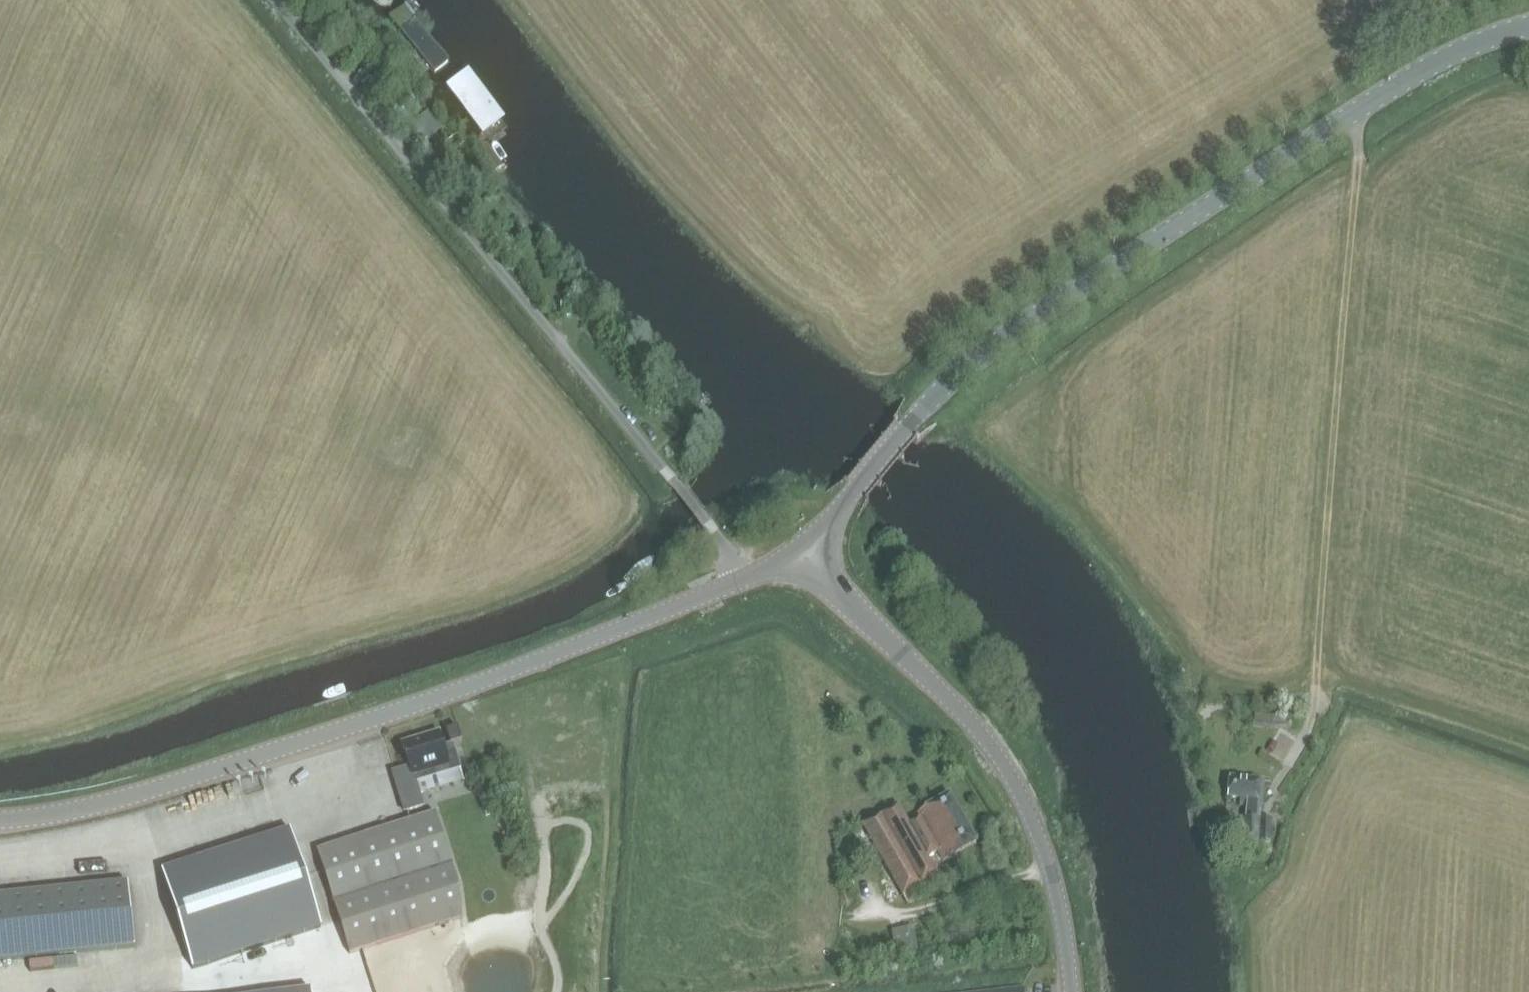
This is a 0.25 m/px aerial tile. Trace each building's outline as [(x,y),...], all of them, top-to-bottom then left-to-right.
[(379,9),(390,0),(371,0),(379,9)] [(439,62),(407,21),(396,30),(429,70),(439,62)] [(464,71),(441,87),(478,138),(501,122),(464,71)] [(1289,718),(1253,714),(1251,728),(1288,732),(1289,718)] [(462,742),(457,727),(446,731),(450,745),(462,742)] [(445,754),(438,733),(402,744),(409,767),(390,772),(403,814),(423,808),(416,782),(450,772),(460,769),(454,751),(445,754)] [(1260,780),(1229,777),(1227,798),(1240,799),(1239,806),(1246,807),(1240,848),(1258,849),(1258,843),(1269,843),(1271,819),(1260,818),(1263,781),(1260,780)] [(975,842),(950,798),(917,817),(917,818),(908,823),(897,804),(862,825),(902,896),(938,876),(927,856),(937,851),(942,861),(975,842)] [(316,851),(349,954),(462,918),(458,885),(435,813),(316,851)] [(320,927),(289,831),(162,872),(192,968),(320,927)] [(128,883),(0,896),(0,961),(135,947),(128,883)] [(919,960),(914,928),(890,931),(895,964),(919,960)]
